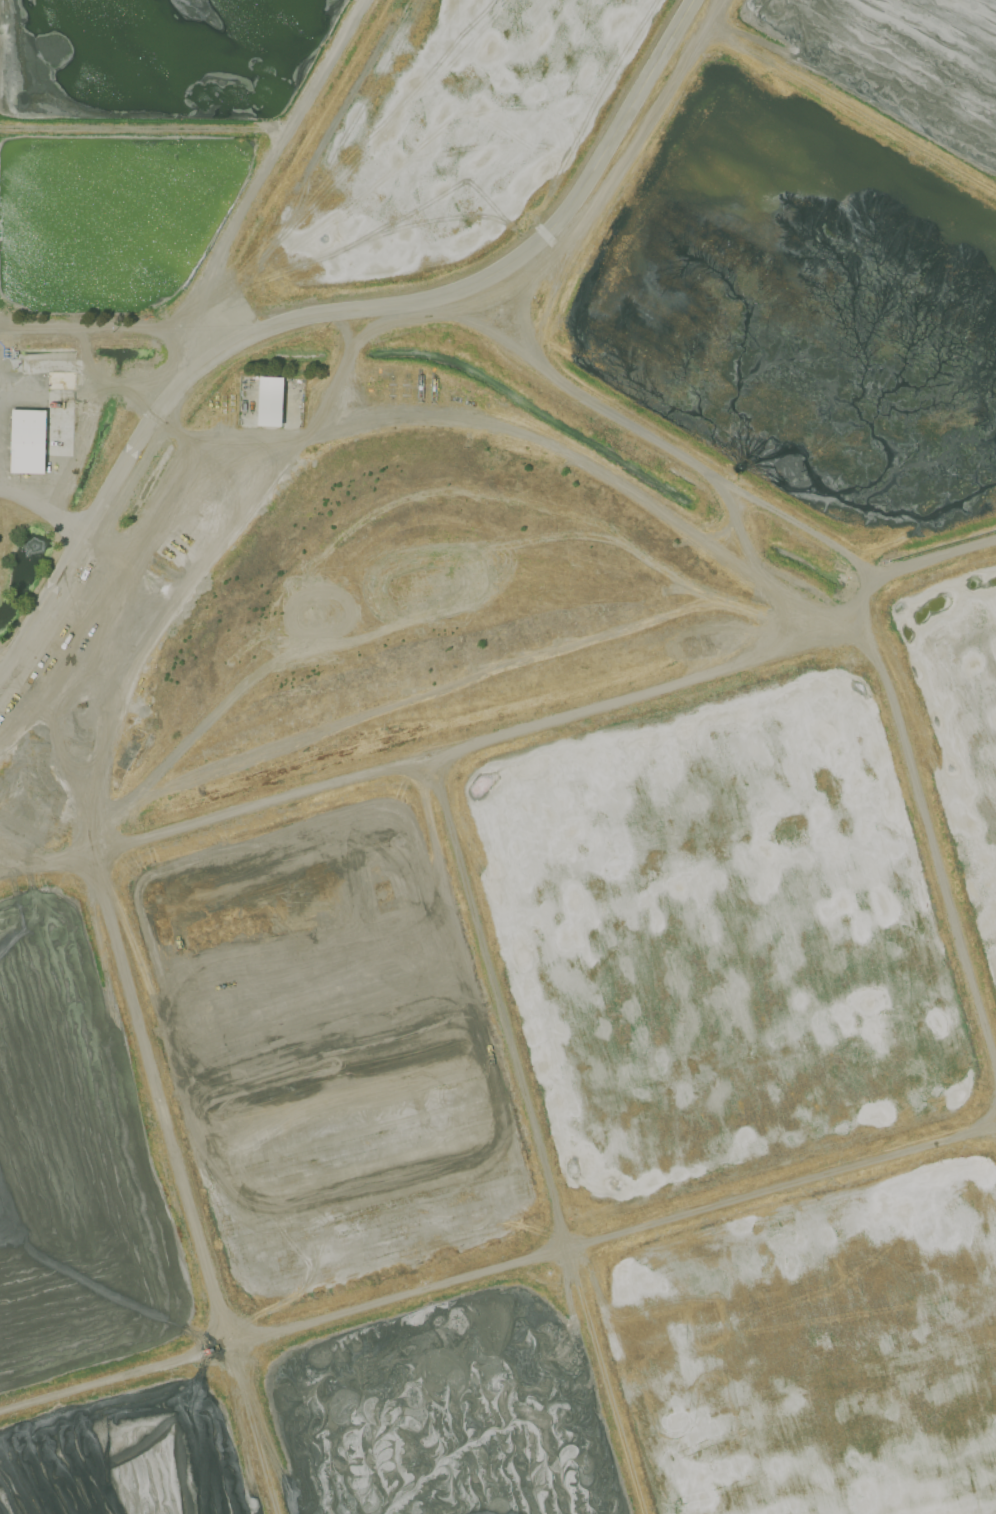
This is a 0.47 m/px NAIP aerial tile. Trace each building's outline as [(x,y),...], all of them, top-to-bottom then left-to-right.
[(282,426),(258,425),(260,376),(284,377),(282,426)] [(45,473),(11,473),(13,409),(46,410),(45,473)]
